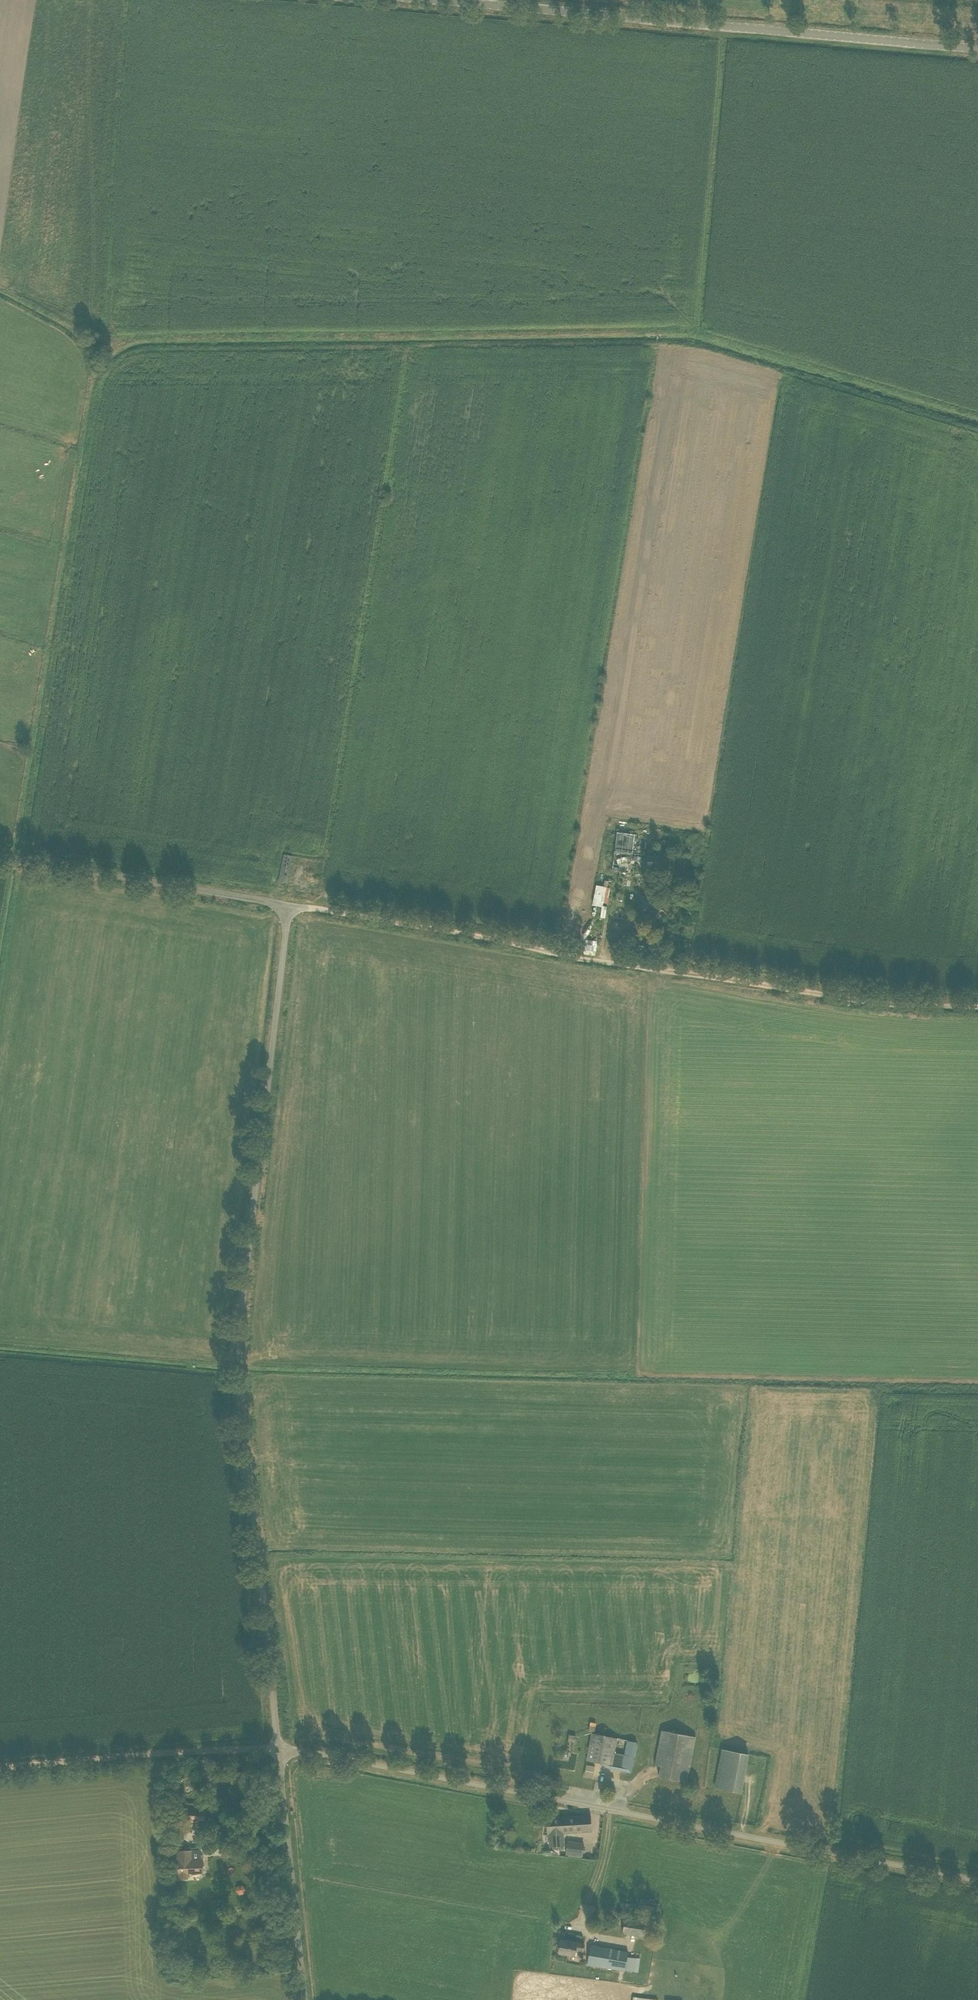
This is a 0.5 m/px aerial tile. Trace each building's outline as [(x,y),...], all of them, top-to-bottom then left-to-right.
[(612,870),(633,873),(635,860),(643,861),(647,836),(617,832),(612,870)] [(284,855),(281,872),(279,882),(287,883),(292,856),(284,855)] [(647,869),(665,869),(665,857),(647,857),(647,869)] [(613,920),(612,927),(620,928),(621,921),(613,920)] [(655,1765),(661,1766),(659,1777),(685,1782),(687,1772),(694,1736),(677,1733),(662,1730),(656,1762),(655,1765)] [(592,1733),(589,1751),(587,1760),(612,1765),(612,1763),(623,1765),(622,1767),(630,1769),(636,1742),(627,1740),(625,1755),(614,1752),(617,1738),(592,1733)] [(748,1754),(723,1749),(716,1788),(741,1793),(748,1754)] [(585,1764),(583,1776),(592,1777),(594,1765),(585,1764)] [(180,1806),(178,1821),(204,1824),(205,1808),(180,1806)] [(546,1818),(547,1834),(549,1834),(550,1848),(564,1847),(563,1832),(592,1831),(591,1815),(546,1818)] [(237,1827),(223,1827),(223,1834),(237,1835),(237,1827)] [(582,1856),(584,1844),(568,1842),(566,1854),(582,1856)] [(201,1850),(181,1851),(177,1851),(177,1863),(178,1872),(178,1879),(188,1879),(188,1871),(203,1871),(203,1863),(201,1863),(201,1850)] [(234,1887),(237,1894),(244,1892),(242,1885),(234,1887)] [(642,1937),(646,1917),(626,1913),(623,1934),(642,1937)] [(575,1951),(583,1952),(584,1944),(577,1943),(577,1942),(562,1939),(559,1954),(573,1957),(575,1951)] [(627,1956),(628,1952),(591,1945),(588,1964),(625,1971),(625,1970),(635,1971),(637,1958),(627,1956)]
